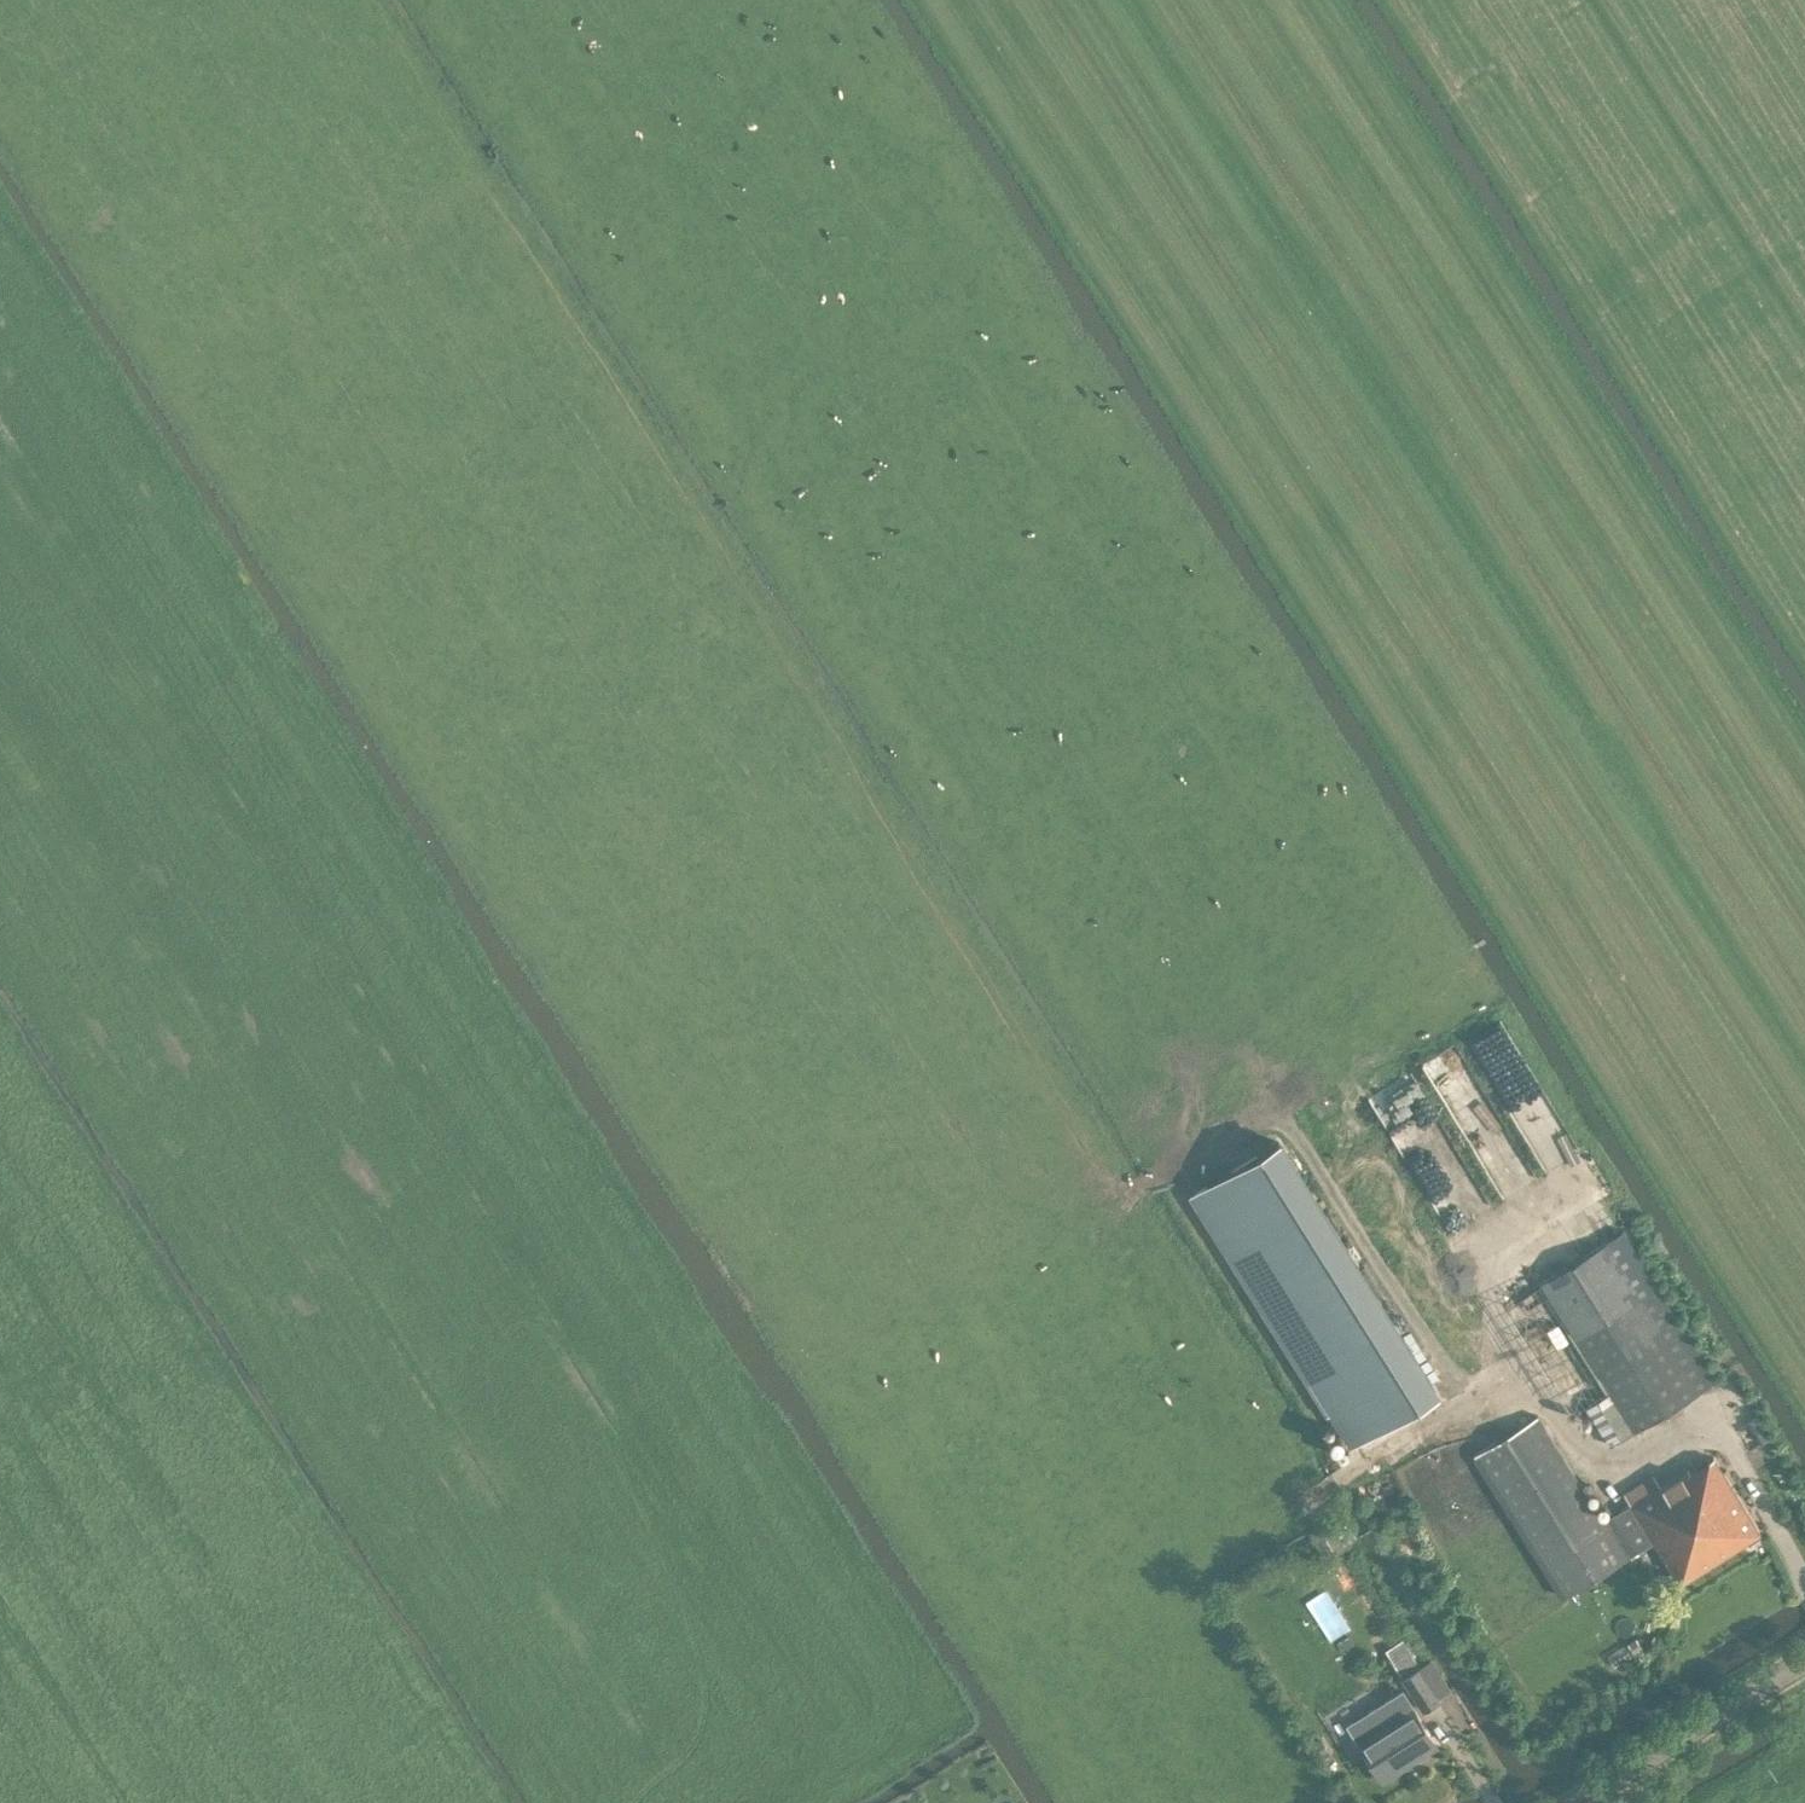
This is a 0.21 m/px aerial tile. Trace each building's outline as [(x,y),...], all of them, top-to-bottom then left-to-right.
[(1279,1139),(1194,1192),(1351,1442),(1435,1389),(1279,1139)] [(1610,1445),(1634,1430),(1635,1431),(1718,1380),(1624,1229),(1539,1282),(1610,1392),(1586,1406),(1610,1445)] [(1538,1413),(1505,1434),(1475,1453),(1564,1595),(1654,1539),(1631,1501),(1604,1518),(1538,1413)] [(1625,1490),(1631,1501),(1654,1539),(1680,1581),(1760,1532),(1714,1456),(1690,1469),(1688,1464),(1658,1483),(1651,1472),(1625,1490)] [(1636,1636),(1628,1642),(1636,1656),(1645,1650),(1636,1636)] [(1424,1710),(1440,1699),(1419,1666),(1420,1666),(1403,1638),(1386,1648),(1405,1681),(1424,1710)] [(1402,1687),(1347,1722),(1357,1738),(1383,1778),(1437,1743),(1412,1703),(1402,1687)] [(1329,1750),(1321,1738),(1312,1744),(1320,1756),(1329,1750)]
